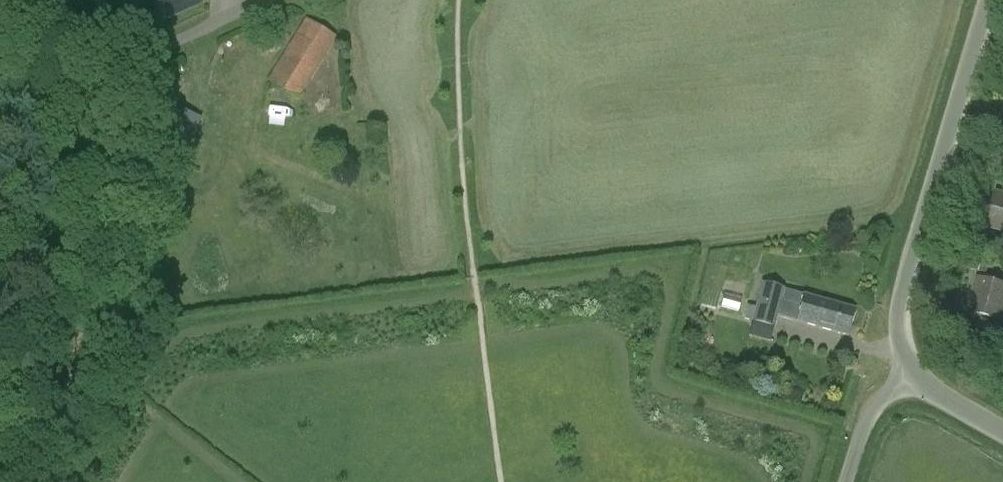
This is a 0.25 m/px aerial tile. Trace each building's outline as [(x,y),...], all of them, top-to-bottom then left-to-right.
[(166,22),(201,5),(199,0),(156,0),(166,22)] [(282,56),(267,80),(297,99),(336,38),(306,20),(282,56)] [(989,221),(1002,225),(1002,196),(997,194),(989,221)] [(976,315),(1002,322),(1002,321),(1002,286),(985,282),(976,315)] [(756,308),(752,322),(773,327),(774,328),(781,301),(802,307),(801,311),(798,322),(847,337),(855,312),(805,296),(784,290),(762,284),(756,308)] [(747,306),(744,320),(752,322),(756,308),(747,306)]
